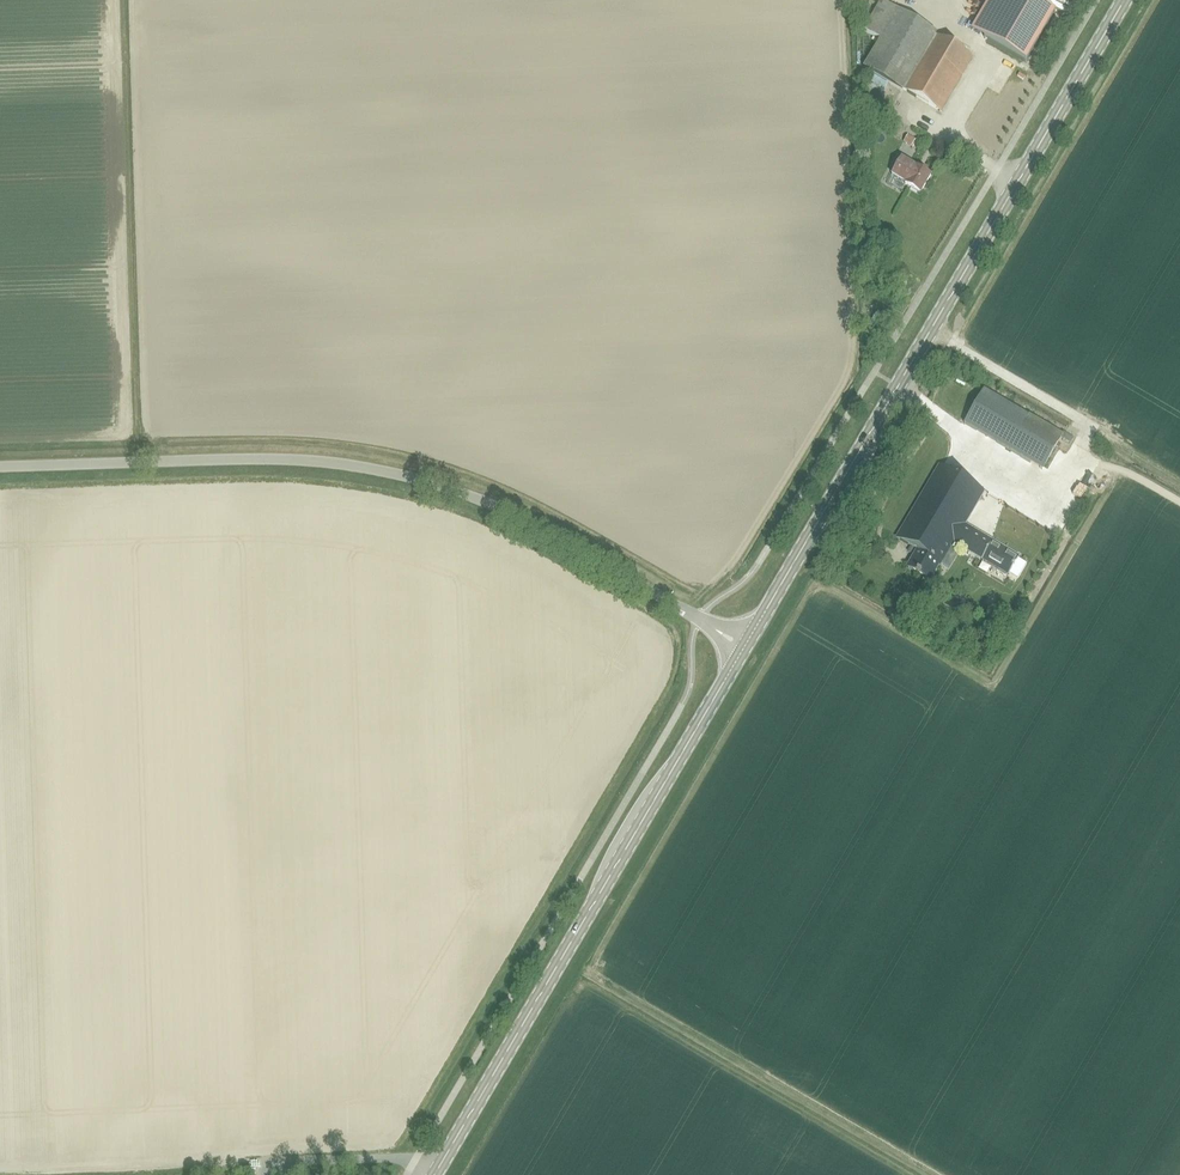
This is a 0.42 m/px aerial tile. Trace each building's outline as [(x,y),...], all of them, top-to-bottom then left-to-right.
[(973,58),(935,35),(936,33),(881,0),(863,30),(880,40),(863,67),(941,113),(973,58)] [(972,6),(989,12),(993,0),(974,0),(972,6)] [(985,38),(1026,62),(1055,13),(1034,0),(1007,0),(985,38)] [(905,184),(920,194),(931,177),(915,167),(906,162),(897,177),(905,182),(905,184)] [(877,324),(881,316),(875,313),(871,321),(877,324)] [(983,391),(964,424),(1041,469),(1061,435),(983,391)] [(964,525),(983,492),(939,466),(896,538),(918,551),(908,568),(928,580),(937,565),(940,566),(954,542),(982,558),(981,559),(983,560),(982,562),(990,567),(991,565),(998,569),(996,571),(1005,576),(1007,574),(1008,575),(1019,556),(1008,550),(1008,551),(1001,547),(1002,546),(992,541),(992,542),(964,525)]
